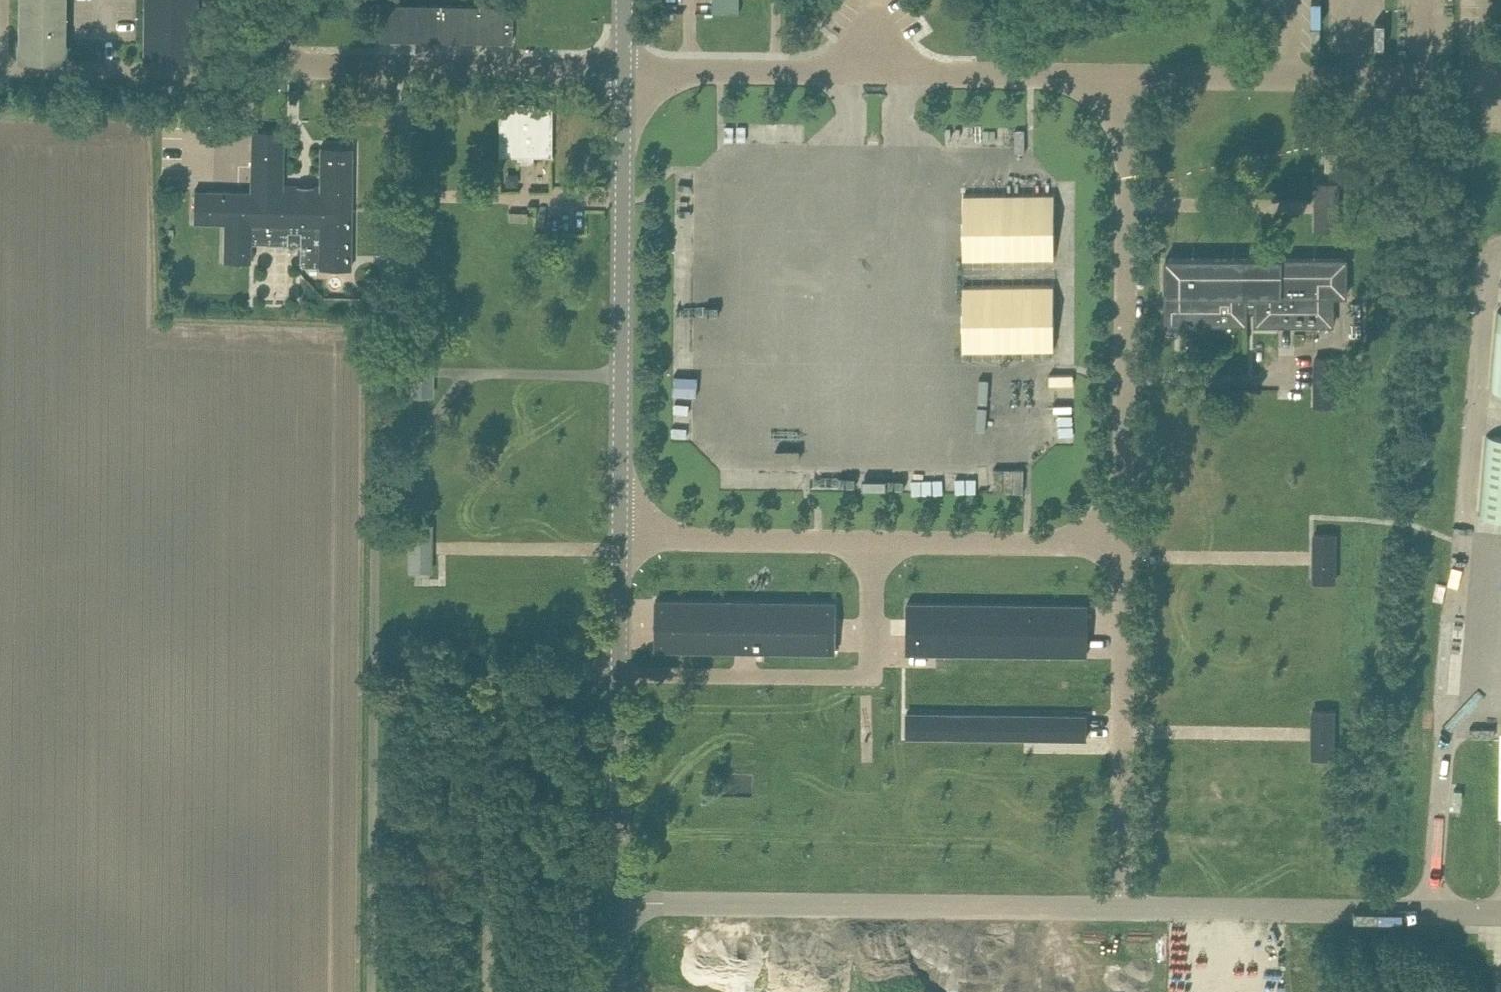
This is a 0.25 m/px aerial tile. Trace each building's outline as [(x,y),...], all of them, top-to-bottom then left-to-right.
[(45,52),(45,56),(64,56),(64,41),(62,41),(63,0),(20,0),(20,41),(19,41),(19,56),(37,56),(37,52),(45,52)] [(145,58),(195,58),(196,0),(146,0),(145,58)] [(512,42),(512,5),(380,2),(379,39),(512,42)] [(368,39),(368,26),(359,26),(358,39),(368,39)] [(533,154),(550,154),(551,154),(551,105),(534,105),(534,100),(516,100),(516,105),(499,105),(499,154),(517,154),(517,159),(533,159),(533,154)] [(319,266),(351,267),(352,147),(320,146),(319,184),(283,183),(284,130),(252,129),(250,190),(195,189),(194,221),(225,222),(224,259),(250,260),(251,240),(300,242),(300,263),(319,264),(319,266)] [(1338,152),(1326,152),(1326,170),(1338,170),(1338,152)] [(231,180),(218,179),(218,189),(230,189),(231,180)] [(1338,182),(1317,182),(1316,229),(1337,229),(1338,182)] [(527,224),(527,216),(527,215),(509,215),(509,224),(527,224)] [(1333,294),(1347,294),(1347,258),(1166,257),(1166,323),(1247,323),(1247,307),(1256,307),(1256,323),(1333,324),(1333,294)] [(1498,310),(1490,389),(1500,390),(1500,310),(1498,310)] [(411,394),(419,394),(432,394),(432,347),(411,347),(411,394)] [(1316,357),(1315,388),(1315,404),(1336,404),(1336,357),(1316,357)] [(1486,434),(1479,515),(1500,517),(1500,436),(1486,434)] [(409,570),(414,570),(430,570),(430,523),(410,523),(409,570)] [(1314,533),(1314,565),(1314,580),(1335,580),(1335,533),(1314,533)] [(655,649),(835,651),(836,601),(656,599),(655,649)] [(1051,656),(1051,654),(1087,654),(1088,604),(908,602),(907,652),(943,653),(943,654),(947,654),(947,653),(996,653),(996,655),(1000,655),(1000,653),(1048,654),(1048,656),(1051,656)] [(1334,709),(1313,709),(1313,756),(1333,757),(1334,709)] [(907,736),(1074,738),(1086,738),(1087,714),(907,712),(907,736)] [(1462,790),(1454,789),(1453,799),(1461,800),(1462,790)]
